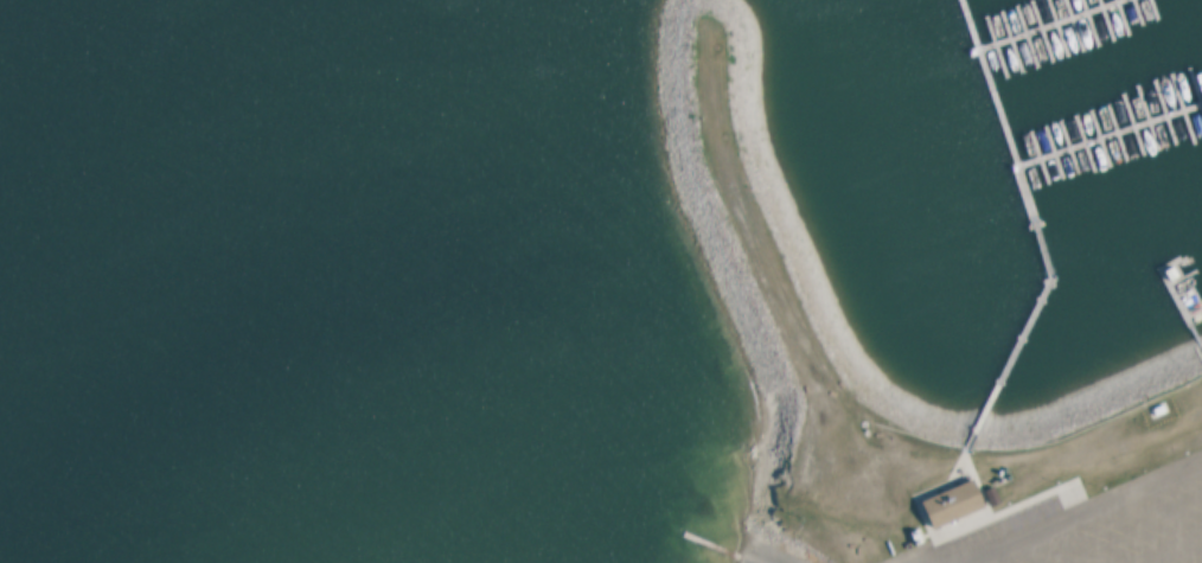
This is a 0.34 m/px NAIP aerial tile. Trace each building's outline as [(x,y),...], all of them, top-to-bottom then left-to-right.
[(1152,410),(1164,405),(1168,412),(1156,418),(1152,410)] [(923,500),(974,479),(986,506),(935,527),(923,500)]
